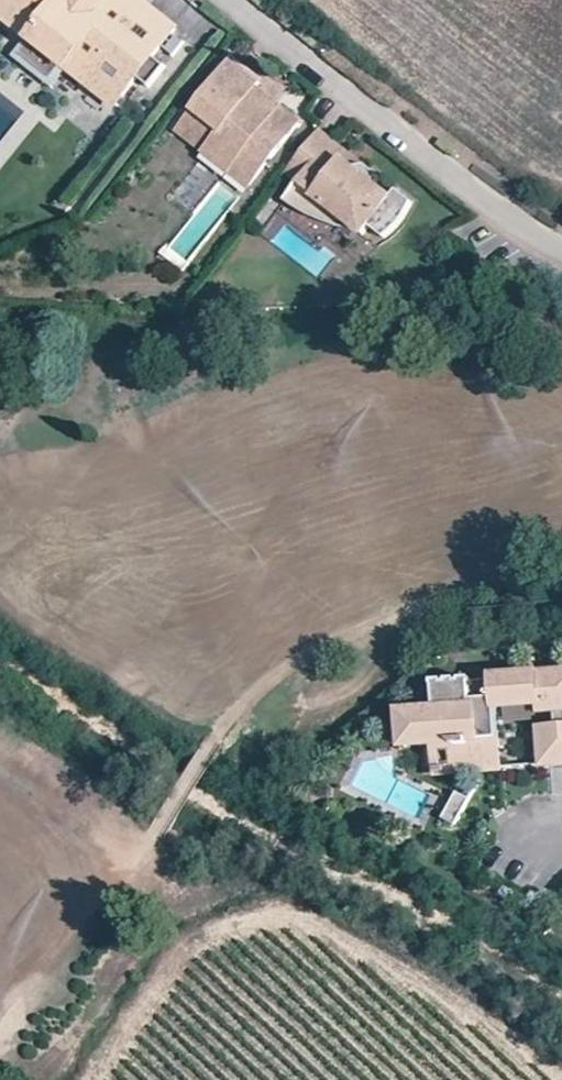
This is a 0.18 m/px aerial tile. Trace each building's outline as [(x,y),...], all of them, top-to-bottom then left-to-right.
[(113,110),(184,33),(142,0),(0,0),(0,23),(113,110)] [(247,98),(253,90),(259,83),(230,60),(191,109),(198,115),(188,128),(209,146),(212,141),(255,176),(294,124),(261,97),(256,104),(247,98)] [(261,97),(253,90),(247,98),(256,104),(261,97)] [(246,187),(255,176),(212,141),(209,146),(188,128),(198,115),(191,109),(175,129),(246,187)] [(316,201),(358,233),(365,224),(379,235),(383,233),(391,227),(396,224),(400,218),(403,212),(406,205),(406,201),(407,200),(392,188),(385,196),(371,183),(376,174),(365,165),(359,167),(346,167),(337,161),(343,154),(314,130),(283,169),(296,180),(283,197),(284,201),(287,204),(291,208),(297,213),(303,217),(304,217),(316,201)] [(359,167),(343,154),(337,161),(346,167),(359,167)] [(352,233),(358,233),(316,201),(304,217),(313,221),(318,224),(325,227),(332,229),(342,231),(352,233)] [(187,262),(169,248),(163,257),(181,270),(187,262)] [(459,767),(467,767),(467,765),(469,765),(469,767),(476,766),(476,764),(481,764),(481,766),(488,766),(486,737),(498,736),(496,704),(539,702),(539,708),(555,707),(556,725),(541,725),(544,761),(561,760),(561,670),(528,672),(527,669),(503,670),(504,674),(493,675),(493,677),(471,679),(471,676),(461,677),(461,679),(457,679),(457,677),(448,678),(448,680),(444,680),(444,678),(434,679),(436,707),(418,709),(420,742),(435,741),(451,741),(458,742),(459,767)] [(404,743),(420,742),(418,709),(401,710),(404,743)] [(488,766),(490,765),(501,764),(498,736),(486,737),(488,766)] [(437,769),(459,767),(458,742),(451,741),(435,741),(437,769)] [(453,825),(468,799),(454,790),(439,817),(453,825)]
